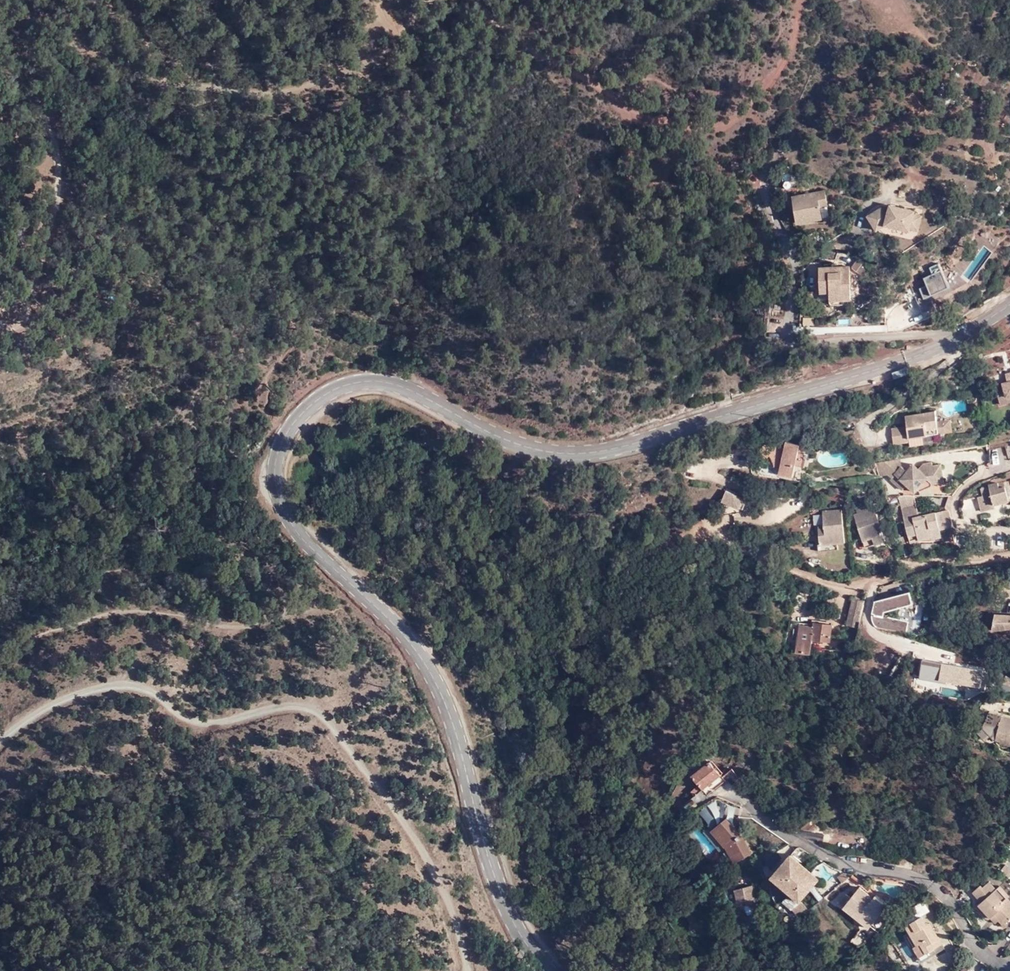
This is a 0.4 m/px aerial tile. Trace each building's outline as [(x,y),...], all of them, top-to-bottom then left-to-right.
[(798,177),(782,173),(784,189),(799,187),(798,177)] [(790,194),(794,218),(819,214),(817,205),(825,204),(824,189),(790,194)] [(887,210),(887,225),(909,230),(910,227),(913,213),(913,211),(888,204),(887,210)] [(884,224),(887,225),(887,210),(878,208),(867,214),(876,229),(884,224)] [(922,215),(913,213),(910,227),(918,230),(922,215)] [(919,287),(923,294),(946,282),(935,261),(928,265),(930,271),(921,276),(925,283),(919,287)] [(828,297),(841,297),(841,287),(849,287),(848,265),(818,265),(818,289),(828,289),(828,297)] [(849,297),(849,287),(841,287),(841,297),(849,297)] [(1005,375),(1007,381),(995,384),(1000,403),(1009,400),(1009,374),(1005,375)] [(982,385),(981,375),(972,376),(973,386),(982,385)] [(909,438),(909,435),(938,429),(936,418),(934,407),(905,413),(907,422),(891,425),(893,441),(909,438)] [(949,415),(936,418),(938,429),(952,427),(949,415)] [(783,465),(781,472),(795,475),(801,441),(788,438),(787,444),(769,441),(764,450),(770,455),(772,454),(774,455),(777,463),(783,465)] [(992,463),(1005,462),(1004,452),(991,453),(992,463)] [(925,473),(932,478),(940,476),(938,460),(932,462),(930,458),(922,459),(917,466),(910,462),(905,467),(899,464),(889,476),(900,485),(905,480),(914,486),(925,473)] [(929,482),(932,478),(925,473),(914,486),(918,487),(929,482)] [(982,512),(995,508),(995,505),(1009,501),(1005,487),(1005,486),(999,488),(998,483),(981,488),(983,495),(978,497),(982,512)] [(724,488),(719,499),(740,508),(745,497),(724,488)] [(918,514),(916,509),(910,492),(895,492),(912,539),(918,537),(920,539),(928,538),(946,532),(943,525),(940,526),(939,524),(934,508),(927,511),(918,514)] [(784,513),(805,511),(804,502),(783,503),(784,513)] [(855,506),(856,511),(870,506),(869,502),(855,506)] [(948,504),(934,508),(939,524),(953,520),(952,518),(948,504)] [(862,538),(883,531),(873,505),(870,506),(856,511),(853,512),(862,538)] [(816,543),(837,541),(844,540),(839,508),(819,511),(821,522),(814,523),(817,539),(815,540),(816,543)] [(885,538),(883,531),(862,538),(864,545),(885,538)] [(837,547),(837,541),(816,543),(817,549),(837,547)] [(870,607),(860,604),(855,627),(864,629),(866,624),(879,627),(882,612),(911,604),(907,591),(871,600),(870,607)] [(813,637),(830,638),(831,623),(829,622),(815,621),(813,637)] [(813,637),(814,624),(800,623),(797,652),(812,653),(813,637)] [(978,741),(994,746),(995,740),(1001,742),(1000,743),(1009,746),(1009,718),(1005,717),(1003,724),(985,718),(978,741)] [(690,776),(701,788),(718,775),(708,763),(690,776)] [(731,864),(749,855),(740,839),(724,819),(708,831),(724,851),(731,864)] [(768,878),(790,897),(797,889),(801,892),(809,883),(792,867),(796,863),(787,856),(768,878)] [(837,880),(848,872),(838,869),(832,874),(837,880)] [(1009,912),(1009,896),(1005,891),(1008,889),(1009,888),(1009,887),(1001,877),(998,879),(991,873),(985,879),(983,877),(975,884),(984,894),(978,899),(989,912),(995,907),(1004,917),(1009,912)] [(867,919),(875,910),(879,904),(879,899),(870,891),(866,893),(854,883),(846,893),(839,901),(837,903),(850,913),(853,910),(858,911),(867,919)] [(746,906),(751,904),(746,888),(731,893),(734,904),(740,903),(741,907),(745,906),(746,906)] [(834,897),(839,901),(846,893),(841,889),(834,897)] [(754,913),(751,904),(746,906),(745,906),(748,919),(751,917),(754,913)] [(796,917),(805,912),(801,904),(792,909),(796,917)] [(896,912),(901,919),(906,916),(901,908),(896,912)] [(866,921),(867,919),(858,911),(853,910),(850,913),(863,924),(866,921)] [(866,921),(873,928),(882,916),(875,910),(867,919),(866,921)] [(926,948),(936,943),(932,937),(936,935),(927,919),(922,910),(906,920),(911,928),(918,940),(921,938),(926,948)] [(930,917),(927,919),(936,935),(932,937),(936,943),(942,939),(930,917)] [(928,952),(926,948),(921,938),(918,940),(911,928),(906,931),(921,955),(928,952)]
